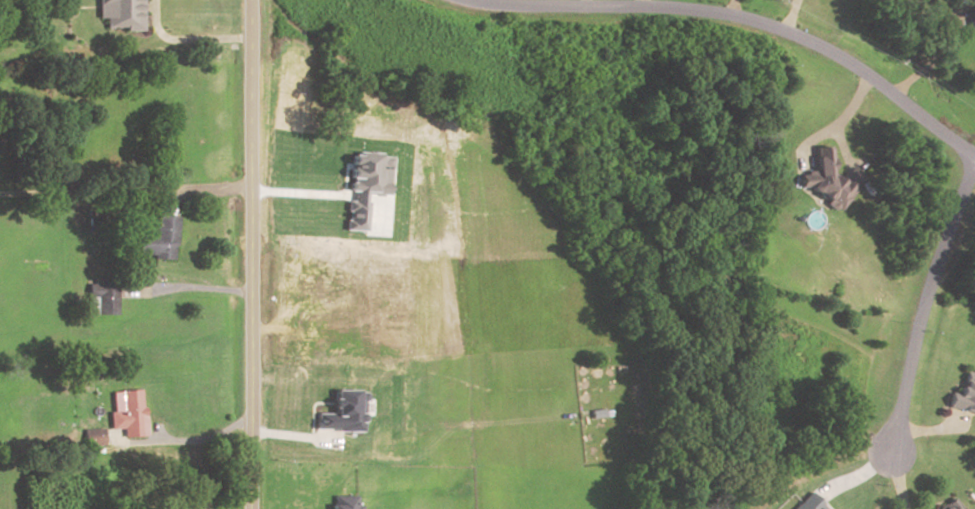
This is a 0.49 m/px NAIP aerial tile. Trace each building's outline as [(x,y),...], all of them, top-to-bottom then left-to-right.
[(98,17),(98,0),(141,0),(142,33),(124,33),(124,29),(106,29),(105,17),(98,17)] [(972,5),(974,6),(974,36),(963,32),(972,5)] [(808,147),(828,145),(831,174),(852,189),(836,210),(807,189),(795,190),(793,175),(811,174),(808,147)] [(388,194),(391,155),(352,152),(350,191),(348,229),(366,230),(368,201),(364,201),(365,192),(388,194)] [(177,216),(156,215),(155,233),(139,232),(138,253),(154,254),(153,258),(176,259),(177,216)] [(118,313),(117,281),(88,282),(88,314),(118,313)] [(966,374),(974,376),(974,414),(946,408),(949,392),(956,394),(956,391),(962,392),(966,374)] [(363,430),(364,390),(334,390),(333,413),(316,413),(316,430),(363,430)] [(119,403),(110,404),(109,393),(137,391),(138,408),(141,408),(143,436),(122,438),(121,429),(110,430),(109,414),(120,413),(119,403)] [(105,427),(84,428),(85,445),(105,444),(105,427)] [(810,491),(791,508),(826,508),(810,491)] [(356,505),(356,495),(332,495),(332,508),(361,508),(361,505),(356,505)] [(949,497),(934,508),(959,508),(949,497)]
